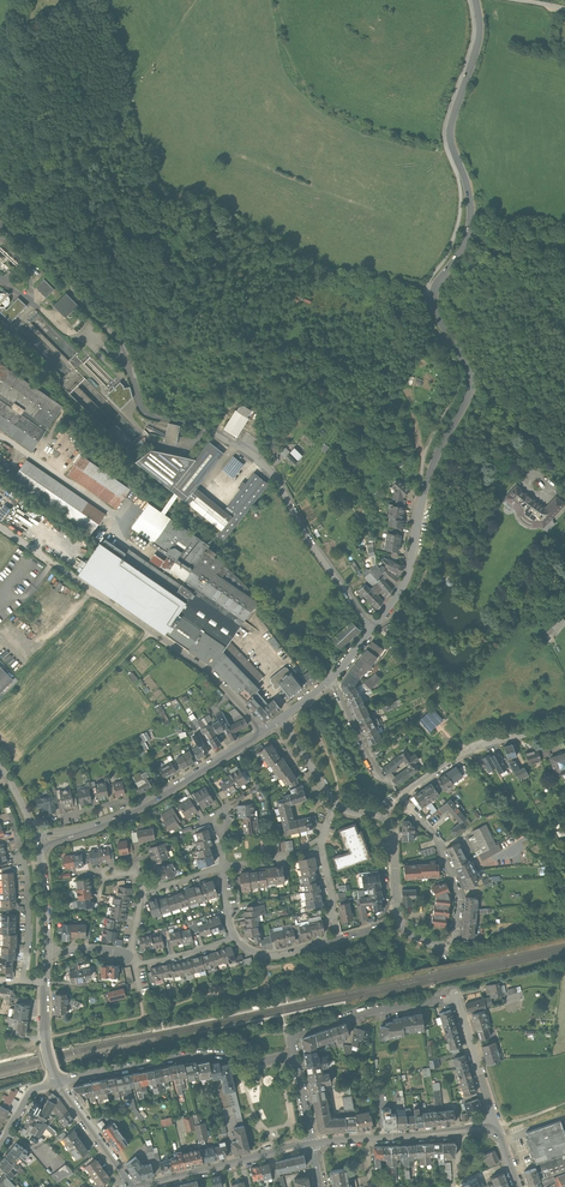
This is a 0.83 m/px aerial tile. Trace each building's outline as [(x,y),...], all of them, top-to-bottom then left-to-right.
[(44,279),(35,288),(46,298),(54,290),(44,279)] [(0,294),(0,307),(1,308),(3,308),(5,307),(7,306),(9,304),(9,301),(9,299),(9,297),(7,295),(5,294),(3,293),(0,294)] [(66,293),(54,306),(65,318),(78,305),(66,293)] [(27,306),(18,298),(7,310),(4,308),(0,312),(11,322),(27,306)] [(0,364),(0,430),(32,452),(63,407),(0,364)] [(107,396),(120,409),(132,398),(130,387),(124,389),(123,386),(120,383),(107,396)] [(236,410),(224,428),(238,436),(253,411),(241,403),(237,410),(236,410)] [(169,423),(164,442),(175,445),(180,426),(169,423)] [(151,450),(135,462),(171,490),(198,512),(196,515),(202,520),(204,517),(221,531),(217,536),(224,541),(268,484),(254,473),(245,484),(243,482),(238,488),(240,490),(224,511),(214,503),(215,502),(213,501),(212,501),(196,488),(223,453),(209,442),(195,460),(151,450)] [(330,447),(325,444),(321,450),(325,453),(330,447)] [(287,456),(286,456),(290,452),(285,447),(280,453),(286,457),(287,456)] [(302,456),(294,448),(290,452),(286,456),(287,456),(295,465),(302,456)] [(130,490),(81,456),(67,476),(117,510),(130,490)] [(243,465),(233,456),(222,470),(232,479),(243,465)] [(105,515),(26,461),(12,480),(92,535),(105,515)] [(392,487),(394,489),(393,499),(396,499),(402,500),(403,497),(409,490),(406,486),(400,481),(398,479),(392,487)] [(547,530),(553,524),(549,520),(564,504),(556,498),(548,506),(546,507),(544,508),(542,507),(533,500),(532,498),(529,496),(527,494),(524,493),(516,486),(505,497),(515,507),(517,511),(518,514),(519,518),(522,521),(525,523),(528,525),(531,525),(535,525),(539,525),(542,526),(545,528),(547,530)] [(405,500),(402,500),(396,499),(396,503),(397,503),(397,506),(404,508),(405,500)] [(154,543),(170,519),(149,504),(132,528),(154,543)] [(394,506),(392,507),(389,507),(388,517),(390,517),(402,519),(404,508),(397,506),(394,506)] [(404,520),(402,519),(390,517),(388,526),(396,527),(401,528),(402,527),(404,520)] [(210,546),(170,519),(154,543),(171,555),(164,566),(172,572),(171,573),(174,575),(175,574),(196,589),(244,622),(258,602),(253,595),(228,569),(230,566),(224,561),(223,563),(214,557),(216,553),(209,548),(210,546)] [(324,528),(322,524),(318,526),(319,527),(314,530),(317,537),(320,536),(318,531),(324,528)] [(387,534),(386,541),(400,543),(401,536),(400,535),(393,534),(387,533),(387,534)] [(101,545),(100,544),(78,575),(165,635),(178,616),(180,613),(179,613),(186,604),(175,595),(122,559),(125,555),(105,540),(101,545)] [(398,551),(400,543),(386,541),(384,550),(392,551),(397,552),(398,551)] [(367,545),(369,557),(375,556),(372,543),(367,545)] [(129,550),(125,555),(122,559),(175,595),(181,586),(129,550)] [(153,554),(150,561),(161,566),(164,559),(153,554)] [(397,564),(398,555),(391,554),(391,558),(385,555),(384,557),(389,560),(397,564)] [(82,560),(76,569),(79,571),(85,562),(82,560)] [(393,575),(398,578),(402,566),(397,564),(389,560),(386,566),(390,570),(394,572),(393,575)] [(360,571),(354,562),(351,564),(357,574),(360,571)] [(395,584),(398,578),(393,575),(389,573),(379,562),(376,564),(384,575),(385,576),(387,577),(395,584)] [(378,583),(377,581),(384,575),(376,564),(372,567),(368,570),(363,573),(366,576),(365,577),(373,587),(378,583)] [(373,587),(379,593),(383,596),(386,598),(392,590),(384,580),(387,577),(385,576),(384,575),(377,581),(378,583),(373,587)] [(359,591),(364,596),(370,591),(371,589),(365,585),(359,591)] [(181,586),(175,595),(186,604),(193,593),(181,586)] [(383,602),(377,595),(379,593),(373,587),(371,589),(370,591),(372,594),(371,595),(374,598),(373,598),(377,602),(374,606),(377,609),(383,602)] [(202,632),(225,649),(230,642),(244,622),(196,589),(193,594),(193,593),(186,604),(179,613),(180,613),(178,616),(202,632)] [(372,594),(370,591),(364,596),(374,606),(377,602),(373,598),(374,598),(371,595),(372,594)] [(547,597),(544,600),(558,611),(564,602),(564,595),(557,604),(547,597)] [(561,615),(551,626),(544,633),(548,641),(554,638),(553,635),(558,633),(564,625),(564,621),(561,615)] [(178,616),(165,635),(189,651),(202,632),(178,616)] [(352,622),(335,637),(332,640),(339,649),(360,630),(352,622)] [(332,640),(335,637),(329,631),(325,635),(331,642),(332,640)] [(212,667),(223,652),(225,649),(202,632),(189,651),(212,667)] [(268,641),(275,650),(280,646),(273,637),(268,641)] [(399,646),(394,641),(391,643),(394,647),(391,649),(394,651),(399,646)] [(264,678),(230,642),(225,649),(223,652),(256,686),(264,678)] [(372,642),(367,649),(377,657),(377,656),(382,649),(372,642)] [(367,649),(360,658),(370,665),(375,659),(377,659),(378,657),(377,656),(377,657),(367,649)] [(257,692),(259,690),(256,686),(223,652),(212,667),(246,702),(252,697),(251,696),(252,695),(253,696),(257,692)] [(19,668),(22,661),(16,658),(13,664),(19,668)] [(365,672),(367,669),(369,671),(372,667),(370,665),(360,658),(355,665),(365,672)] [(373,671),(376,673),(381,666),(378,664),(373,671)] [(300,671),(303,676),(311,670),(307,665),(300,671)] [(355,665),(350,671),(359,678),(362,674),(363,674),(365,672),(355,665)] [(0,667),(0,693),(13,680),(3,670),(1,668),(0,667)] [(288,676),(291,673),(287,668),(284,667),(270,679),(270,682),(273,685),(273,688),(275,691),(280,687),(278,683),(283,679),(282,678),(286,674),(288,676)] [(303,676),(311,685),(317,680),(314,673),(311,670),(303,676)] [(341,686),(344,693),(355,687),(354,685),(353,684),(359,678),(350,671),(341,683),(341,686)] [(131,673),(128,675),(134,683),(138,680),(133,674),(132,675),(131,673)] [(291,673),(288,676),(286,674),(282,678),(283,679),(278,683),(280,687),(289,698),(303,687),(291,673)] [(376,673),(365,683),(368,687),(370,689),(381,678),(376,673)] [(344,693),(348,700),(359,695),(355,687),(344,693)] [(372,694),(371,691),(368,692),(359,695),(363,702),(368,700),(365,695),(367,694),(367,695),(372,694)] [(251,696),(252,697),(246,702),(264,723),(271,717),(264,709),(268,705),(257,692),(253,696),(252,695),(251,696)] [(348,700),(352,708),(363,702),(359,695),(348,700)] [(402,705),(400,699),(381,708),(382,709),(379,710),(381,715),(397,706),(397,707),(402,705)] [(268,705),(264,709),(271,717),(281,709),(274,700),(268,705)] [(369,714),(363,702),(352,708),(358,720),(369,714)] [(164,722),(168,720),(160,707),(155,709),(164,722)] [(433,708),(419,720),(430,732),(443,720),(433,708)] [(236,720),(237,723),(244,719),(235,709),(229,712),(234,721),(236,720)] [(228,734),(231,732),(233,731),(231,726),(222,712),(216,716),(219,721),(224,730),(224,731),(225,732),(227,735),(228,734)] [(200,727),(202,730),(208,726),(208,723),(210,722),(211,719),(209,715),(204,718),(199,722),(193,714),(189,717),(191,721),(188,722),(194,731),(200,727)] [(358,720),(361,726),(372,721),(370,717),(369,714),(358,720)] [(361,726),(364,733),(380,725),(379,724),(378,721),(376,718),(374,719),(372,721),(361,726)] [(237,723),(231,726),(233,731),(234,733),(242,728),(248,725),(244,719),(237,723)] [(214,728),(211,730),(215,736),(224,731),(224,730),(219,721),(212,725),(214,728)] [(364,733),(367,739),(378,733),(377,730),(381,728),(380,725),(364,733)] [(203,734),(206,733),(211,730),(208,726),(202,730),(201,730),(203,734)] [(215,736),(211,730),(206,733),(210,740),(216,737),(215,736)] [(231,732),(228,734),(230,737),(232,741),(237,738),(236,736),(234,733),(233,731),(231,732)] [(143,751),(148,749),(144,742),(150,739),(147,733),(137,739),(143,751)] [(381,740),(378,733),(367,739),(370,745),(381,740)] [(193,737),(198,747),(198,748),(204,745),(203,744),(198,734),(193,737)] [(216,737),(210,740),(209,741),(214,748),(221,744),(216,737)] [(259,753),(264,760),(276,752),(273,747),(271,744),(268,746),(269,746),(267,747),(263,749),(264,750),(259,753)] [(512,744),(504,746),(509,762),(518,778),(522,776),(528,774),(523,767),(519,769),(514,760),(512,761),(511,756),(516,755),(512,744)] [(208,753),(204,745),(198,748),(198,747),(190,751),(193,755),(194,754),(198,759),(204,756),(208,753)] [(256,755),(259,753),(264,750),(263,749),(261,745),(253,751),(256,755)] [(383,753),(381,751),(382,750),(379,747),(374,752),(376,755),(375,755),(378,758),(383,753)] [(550,754),(548,748),(542,750),(543,756),(550,754)] [(541,760),(538,749),(525,752),(529,764),(541,760)] [(189,765),(198,759),(194,754),(193,755),(190,751),(183,755),(189,765)] [(409,769),(396,778),(399,783),(400,783),(410,776),(421,768),(421,767),(420,767),(419,765),(417,767),(414,763),(419,759),(415,754),(410,757),(406,751),(385,767),(382,770),(387,775),(390,772),(391,774),(397,769),(395,767),(404,760),(407,765),(409,769)] [(281,759),(276,752),(264,760),(269,767),(270,766),(281,759)] [(550,757),(555,775),(564,772),(564,753),(550,757)] [(499,773),(490,757),(489,754),(481,759),(483,762),(486,767),(489,771),(496,767),(499,773)] [(495,754),(490,757),(499,773),(506,769),(501,760),(501,759),(502,758),(500,756),(499,755),(495,754)] [(189,765),(183,755),(176,759),(178,762),(182,768),(182,769),(189,765)] [(273,770),(275,773),(287,764),(282,757),(281,759),(270,766),(273,770)] [(501,760),(506,769),(510,767),(505,758),(501,760)] [(173,766),(171,763),(170,763),(159,770),(164,779),(172,774),(173,774),(176,772),(173,766)] [(292,771),(287,764),(275,773),(280,780),(282,778),(292,771)] [(464,765),(458,769),(462,775),(462,776),(464,778),(470,774),(464,765)] [(452,782),(462,776),(462,775),(458,769),(456,767),(446,773),(452,782)] [(228,776),(230,779),(236,789),(246,782),(239,770),(238,770),(231,774),(228,776)] [(139,773),(132,777),(138,787),(137,788),(140,794),(147,790),(146,790),(149,788),(150,788),(155,785),(146,771),(140,775),(139,773)] [(296,778),(292,771),(282,778),(282,779),(279,782),(283,788),(291,782),(296,778)] [(446,773),(437,780),(439,783),(444,789),(445,790),(446,789),(447,790),(448,791),(452,788),(452,787),(451,786),(454,784),(452,782),(446,773)] [(163,786),(157,777),(154,779),(160,789),(163,786)] [(297,778),(296,778),(291,782),(293,789),(299,786),(297,778)] [(220,785),(224,790),(227,796),(228,795),(229,795),(231,794),(237,790),(236,789),(230,779),(220,785)] [(106,787),(105,782),(95,784),(96,787),(97,794),(98,800),(109,798),(106,787)] [(124,795),(122,782),(114,783),(117,797),(124,795)] [(431,784),(422,790),(430,801),(439,795),(431,784)] [(292,794),(289,795),(292,805),(299,802),(307,800),(304,793),(302,785),(299,786),(293,789),(290,790),(292,794)] [(205,788),(195,794),(195,795),(201,805),(203,808),(209,804),(213,802),(205,788)] [(61,799),(63,808),(74,806),(72,798),(70,789),(60,791),(61,799)] [(88,789),(78,791),(81,804),(82,804),(82,805),(87,804),(87,803),(91,802),(89,792),(89,789),(88,789)] [(228,796),(228,795),(227,796),(224,790),(218,793),(222,800),(228,796)] [(421,807),(430,801),(422,790),(414,797),(421,807)] [(194,792),(187,797),(189,800),(195,808),(201,805),(195,795),(195,794),(194,792)] [(243,793),(235,798),(237,802),(241,799),(245,797),(243,793)] [(242,805),(253,804),(251,793),(245,797),(241,799),(241,800),(242,800),(242,805)] [(277,802),(279,808),(290,806),(291,805),(292,805),(289,795),(283,797),(284,799),(277,802)] [(42,799),(37,800),(38,807),(43,806),(43,807),(46,809),(48,809),(49,813),(55,811),(54,803),(52,796),(47,797),(45,796),(43,797),(42,799)] [(421,807),(414,797),(410,799),(419,810),(422,808),(421,807)] [(460,822),(460,823),(464,820),(466,818),(461,812),(464,809),(456,799),(452,802),(450,799),(439,808),(444,813),(448,810),(460,822)] [(189,800),(179,806),(187,818),(197,812),(195,808),(189,800)] [(215,801),(213,802),(209,804),(212,810),(218,806),(215,801)] [(433,813),(438,809),(431,801),(426,805),(433,813)] [(239,818),(243,818),(256,816),(257,816),(258,816),(257,810),(253,811),(253,804),(242,805),(237,806),(239,818)] [(290,806),(279,808),(279,809),(280,815),(292,812),(291,809),(290,806)] [(478,808),(473,812),(477,819),(481,816),(478,811),(479,810),(478,808)] [(178,818),(173,809),(162,816),(165,822),(164,822),(169,831),(173,828),(174,830),(179,826),(177,823),(179,822),(177,819),(178,818)] [(280,815),(282,822),(294,819),(293,816),(292,812),(280,815)] [(258,832),(256,816),(243,818),(244,827),(241,827),(241,829),(244,829),(245,833),(258,832)] [(306,818),(303,819),(306,831),(313,829),(311,817),(306,818)] [(294,820),(294,819),(282,822),(285,836),(290,829),(291,828),(291,826),(293,825),(293,823),(294,822),(294,821),(294,820)] [(299,832),(306,831),(303,819),(300,820),(296,821),(299,832)] [(468,825),(464,820),(460,823),(460,822),(451,830),(455,835),(468,825)] [(295,821),(294,821),(294,822),(293,823),(293,825),(291,826),(291,828),(290,829),(285,836),(299,832),(296,821),(295,821)] [(402,823),(403,833),(413,832),(415,832),(414,826),(411,823),(408,821),(404,821),(402,823)] [(335,865),(337,871),(358,864),(358,863),(371,858),(361,831),(358,832),(355,823),(338,830),(346,850),(348,849),(349,852),(343,854),(340,855),(332,857),(335,865)] [(477,856),(479,854),(499,844),(500,843),(499,841),(495,843),(485,824),(472,831),(474,835),(468,838),(477,856)] [(557,839),(564,835),(562,828),(554,832),(557,839)] [(154,839),(152,829),(137,832),(138,837),(138,838),(139,841),(139,842),(154,839)] [(196,833),(199,841),(209,837),(207,829),(206,830),(200,832),(196,833)] [(414,840),(413,832),(403,833),(403,841),(414,840)] [(212,845),(209,837),(199,841),(196,842),(198,850),(209,846),(212,845)] [(129,853),(128,852),(127,844),(127,841),(118,843),(120,854),(129,853)] [(446,848),(456,868),(467,861),(458,842),(446,848)] [(165,843),(149,848),(151,853),(150,854),(151,857),(152,857),(154,862),(161,859),(168,857),(167,852),(168,851),(165,843)] [(502,849),(499,844),(479,854),(482,860),(502,849)] [(110,861),(109,854),(108,848),(107,845),(103,846),(104,848),(99,849),(99,850),(101,863),(110,861)] [(197,850),(199,858),(211,854),(209,846),(198,850),(197,850)] [(435,853),(434,847),(421,851),(422,857),(435,853)] [(101,863),(99,850),(90,851),(90,853),(91,861),(92,865),(101,863)] [(82,854),(79,855),(79,854),(79,853),(78,853),(77,853),(76,854),(76,855),(73,856),(75,867),(84,866),(84,865),(82,856),(82,854)] [(214,862),(211,854),(199,858),(197,859),(200,867),(205,866),(209,865),(209,864),(214,862)] [(65,869),(75,867),(73,856),(63,857),(65,869)] [(299,861),(301,869),(316,866),(314,857),(313,858),(305,859),(299,861)] [(469,860),(467,861),(456,868),(462,879),(476,872),(472,865),(469,860)] [(427,877),(426,876),(431,876),(431,874),(434,874),(435,875),(439,875),(439,865),(435,865),(435,861),(430,861),(430,864),(412,865),(412,866),(404,867),(405,878),(409,878),(410,877),(417,876),(417,878),(417,877),(426,877),(427,877)] [(163,863),(155,865),(159,877),(162,876),(163,880),(175,875),(174,871),(175,871),(175,869),(175,867),(173,867),(172,863),(165,866),(163,865),(163,863)] [(301,869),(302,877),(308,876),(315,874),(314,870),(317,870),(316,866),(301,869)] [(282,867),(274,868),(276,883),(276,885),(284,884),(284,879),(283,874),(283,868),(282,867)] [(267,884),(276,883),(274,868),(271,869),(271,870),(266,870),(267,884)] [(267,886),(267,884),(266,870),(265,869),(262,869),(262,870),(260,870),(260,872),(257,872),(259,887),(267,886)] [(249,871),(249,873),(251,887),(259,887),(257,872),(253,873),(253,870),(249,871)] [(364,888),(369,887),(370,895),(372,895),(381,894),(382,894),(380,886),(381,886),(379,874),(379,875),(378,871),(359,874),(359,877),(362,877),(364,888)] [(478,871),(476,872),(462,879),(466,889),(477,884),(475,880),(481,877),(478,871)] [(2,880),(14,879),(13,872),(11,872),(2,873),(2,880)] [(251,889),(251,887),(249,873),(240,874),(241,876),(242,886),(242,890),(251,889)] [(302,877),(304,884),(316,882),(319,881),(318,878),(316,878),(315,874),(308,876),(302,877)] [(75,882),(76,890),(77,890),(91,887),(90,879),(77,881),(77,882),(75,882)] [(206,881),(202,882),(208,899),(217,896),(215,892),(216,891),(213,882),(210,882),(207,883),(206,881)] [(208,899),(202,882),(198,883),(199,886),(194,887),(198,900),(198,901),(200,900),(202,901),(208,899)] [(304,884),(306,892),(320,889),(319,885),(317,886),(316,882),(304,884)] [(451,897),(449,892),(450,892),(446,882),(438,886),(438,884),(432,887),(437,897),(436,905),(434,905),(435,905),(435,909),(434,909),(433,916),(432,916),(432,921),(434,921),(434,925),(433,925),(445,926),(447,917),(449,917),(449,914),(448,913),(448,911),(449,911),(451,897)] [(117,896),(117,898),(129,900),(130,894),(131,893),(132,890),(131,889),(124,887),(119,886),(119,888),(117,889),(116,895),(117,896)] [(78,897),(79,900),(90,898),(92,898),(91,887),(77,890),(77,892),(76,893),(77,898),(78,897)] [(184,888),(185,892),(189,904),(194,903),(195,901),(198,900),(194,887),(188,889),(188,887),(184,888)] [(300,895),(301,901),(306,900),(321,897),(320,892),(321,892),(320,889),(306,892),(305,892),(305,894),(300,895)] [(416,890),(402,890),(403,906),(412,906),(412,898),(416,898),(416,890)] [(180,907),(189,904),(185,892),(180,893),(180,891),(176,892),(177,894),(176,895),(180,907)] [(345,893),(338,894),(339,901),(342,900),(342,899),(346,899),(345,893)] [(166,896),(166,898),(171,910),(180,907),(176,895),(170,897),(169,894),(166,896)] [(381,894),(372,895),(372,896),(373,905),(374,910),(383,909),(381,894)] [(372,896),(364,898),(360,900),(358,900),(357,900),(358,910),(364,910),(364,906),(373,905),(372,896)] [(112,908),(125,910),(126,903),(129,904),(129,900),(117,898),(114,897),(113,904),(112,908)] [(160,897),(156,899),(161,914),(171,910),(166,898),(161,900),(160,897)] [(323,905),(321,897),(306,900),(307,908),(314,907),(323,905)] [(466,897),(465,910),(476,911),(477,909),(478,898),(466,897)] [(85,908),(92,907),(94,905),(93,903),(92,902),(91,902),(90,898),(79,900),(77,901),(78,908),(83,907),(85,908)] [(341,912),(341,913),(350,911),(348,898),(346,899),(342,899),(342,900),(343,902),(339,902),(341,912)] [(154,916),(161,914),(156,899),(148,902),(148,904),(150,910),(151,913),(153,912),(154,916)] [(245,916),(246,918),(257,916),(262,915),(265,914),(264,909),(265,909),(264,904),(262,905),(259,905),(255,906),(252,907),(252,906),(247,907),(248,911),(245,912),(245,916)] [(112,913),(110,919),(120,921),(125,922),(126,917),(124,917),(125,910),(112,908),(112,913)] [(365,910),(364,910),(358,910),(360,921),(367,919),(365,910)] [(476,914),(476,911),(465,910),(464,921),(475,922),(476,922),(476,914)] [(351,914),(350,911),(341,913),(341,912),(340,913),(342,922),(343,922),(344,926),(349,926),(348,921),(353,920),(352,914),(351,914)] [(207,920),(208,923),(211,933),(222,929),(220,924),(221,923),(220,920),(219,921),(217,916),(218,916),(208,919),(207,920)] [(245,918),(247,927),(258,925),(259,925),(258,922),(257,916),(246,918),(245,918)] [(108,919),(106,930),(117,932),(118,932),(120,921),(110,919),(108,919)] [(188,922),(190,930),(191,933),(199,930),(198,927),(198,926),(196,920),(188,922)] [(309,924),(309,925),(312,937),(324,934),(322,921),(309,924)] [(473,937),(475,922),(464,921),(462,936),(473,937)] [(204,936),(211,933),(208,923),(198,926),(198,927),(199,930),(200,934),(204,936)] [(74,937),(78,937),(78,924),(70,924),(70,925),(70,937),(74,937)] [(255,943),(261,942),(260,938),(259,934),(258,925),(247,927),(244,928),(246,937),(255,943)] [(312,938),(312,937),(309,925),(300,927),(301,934),(302,940),(312,938)] [(103,935),(103,938),(110,939),(116,940),(116,939),(117,932),(106,930),(104,929),(104,931),(103,935)] [(292,929),(283,931),(285,944),(295,942),(294,935),(293,929),(292,929)] [(160,933),(160,935),(161,935),(162,941),(171,939),(169,934),(170,933),(169,930),(168,931),(165,931),(162,932),(160,933)] [(190,930),(180,932),(183,943),(193,941),(191,933),(190,930)] [(172,946),(183,943),(180,932),(180,931),(174,932),(170,933),(169,934),(171,939),(172,946)] [(286,944),(285,944),(283,931),(274,933),(273,933),(275,942),(276,946),(286,944)] [(139,937),(141,944),(140,945),(139,951),(143,951),(144,949),(147,948),(148,950),(150,950),(154,949),(151,937),(151,935),(144,936),(139,937)] [(160,935),(151,937),(154,949),(164,947),(162,941),(161,935),(160,935)] [(272,944),(271,942),(270,936),(260,938),(261,942),(261,946),(272,944)] [(116,939),(116,940),(115,946),(122,947),(123,940),(116,939)] [(226,964),(235,960),(236,960),(235,958),(234,956),(235,954),(234,952),(232,951),(231,947),(221,950),(225,962),(226,964)] [(221,950),(211,954),(216,966),(225,962),(221,950)] [(205,970),(216,966),(211,954),(201,957),(205,970)] [(206,975),(205,970),(201,957),(191,959),(194,973),(199,972),(200,976),(206,975)] [(251,957),(243,960),(246,966),(253,965),(251,957)] [(187,961),(181,963),(184,975),(184,976),(194,974),(194,973),(191,959),(187,960),(187,961)] [(174,977),(184,975),(181,963),(175,964),(174,963),(170,964),(173,976),(174,977)] [(170,964),(160,966),(163,978),(173,976),(170,964)] [(101,980),(109,981),(110,966),(106,965),(106,966),(101,966),(101,980)] [(114,966),(110,966),(109,981),(118,981),(118,967),(114,967),(114,966)] [(150,969),(151,973),(153,981),(163,979),(163,978),(160,966),(150,969)] [(124,968),(127,985),(134,983),(130,967),(124,968)] [(71,983),(76,983),(75,977),(79,976),(77,969),(75,970),(74,970),(69,971),(71,983)] [(85,981),(83,970),(83,969),(79,969),(77,969),(79,976),(75,977),(76,983),(85,981)] [(499,986),(498,982),(493,984),(487,985),(488,989),(489,989),(491,997),(504,994),(503,993),(506,992),(504,985),(499,986)] [(503,993),(504,994),(504,995),(521,991),(520,986),(508,989),(508,991),(506,992),(503,993)] [(14,990),(3,988),(1,996),(6,997),(5,999),(7,999),(6,1003),(12,1004),(13,997),(15,998),(15,994),(13,994),(14,990)] [(124,997),(123,991),(123,990),(122,989),(119,990),(108,993),(110,1000),(110,1001),(124,997)] [(522,991),(521,991),(504,996),(505,1005),(521,999),(520,996),(523,995),(522,991)] [(56,994),(56,1003),(65,1003),(65,1004),(67,1004),(68,1004),(68,998),(66,998),(66,994),(56,994)] [(484,999),(485,1006),(492,1005),(491,997),(484,999)] [(72,998),(69,1003),(72,1005),(73,1005),(78,1008),(81,1004),(78,1002),(72,998)] [(472,1010),(473,1013),(484,1010),(486,1009),(485,1006),(484,999),(465,1005),(468,1011),(472,1010)] [(15,1009),(13,1017),(27,1020),(30,1006),(16,1003),(15,1009)] [(67,1013),(67,1004),(65,1004),(65,1003),(56,1003),(56,1013),(67,1013)] [(440,1017),(442,1024),(454,1020),(450,1010),(439,1013),(440,1017)] [(472,1014),(477,1031),(487,1027),(489,1027),(484,1010),(473,1013),(472,1014)] [(402,1017),(402,1018),(404,1032),(409,1031),(409,1033),(413,1032),(413,1031),(415,1030),(415,1032),(419,1031),(420,1030),(424,1029),(422,1013),(414,1014),(410,1015),(402,1017)] [(25,1035),(27,1020),(13,1017),(8,1016),(8,1021),(15,1022),(14,1024),(16,1024),(16,1029),(17,1029),(16,1033),(25,1035)] [(433,1026),(442,1024),(440,1017),(431,1020),(433,1026)] [(405,1034),(404,1032),(402,1018),(393,1019),(393,1022),(382,1023),(382,1026),(380,1026),(380,1039),(387,1038),(389,1039),(390,1038),(394,1037),(394,1036),(405,1034)] [(442,1024),(447,1040),(458,1036),(454,1020),(442,1024)] [(345,1023),(336,1026),(340,1038),(344,1036),(349,1035),(345,1023)] [(336,1039),(340,1038),(336,1026),(328,1029),(332,1041),(336,1039)] [(490,1036),(487,1027),(477,1031),(480,1040),(490,1036)] [(356,1028),(352,1046),(358,1047),(361,1038),(367,1040),(369,1032),(365,1031),(356,1028)] [(318,1046),(332,1041),(328,1029),(315,1034),(318,1046)] [(302,1040),(304,1052),(316,1051),(315,1046),(318,1046),(315,1034),(304,1038),(302,1040)] [(461,1046),(458,1036),(447,1040),(450,1049),(450,1050),(456,1048),(461,1046)] [(482,1046),(485,1056),(496,1052),(495,1047),(496,1047),(495,1042),(482,1046)] [(352,1046),(343,1045),(343,1047),(346,1058),(351,1059),(353,1052),(351,1052),(352,1046)] [(304,1052),(307,1065),(327,1062),(327,1059),(329,1058),(329,1057),(320,1058),(321,1060),(319,1060),(318,1054),(317,1055),(316,1051),(304,1052)] [(497,1056),(496,1052),(485,1056),(488,1065),(500,1060),(498,1055),(497,1056)] [(454,1059),(457,1069),(468,1065),(464,1055),(454,1059)] [(437,1059),(429,1062),(431,1069),(439,1068),(437,1059)] [(200,1079),(213,1076),(210,1064),(209,1061),(196,1064),(200,1077),(200,1079)] [(196,1062),(184,1065),(186,1075),(188,1080),(200,1077),(196,1064),(196,1062)] [(213,1079),(221,1077),(225,1092),(228,1091),(235,1090),(229,1064),(220,1066),(219,1062),(210,1064),(213,1076),(213,1079)] [(307,1065),(308,1073),(321,1071),(321,1068),(331,1066),(331,1065),(328,1065),(327,1062),(307,1065)] [(184,1063),(176,1065),(180,1082),(182,1090),(185,1089),(184,1081),(182,1077),(184,1075),(186,1075),(184,1065),(184,1063)] [(175,1079),(177,1083),(180,1082),(176,1065),(168,1066),(171,1078),(174,1078),(175,1079)] [(473,1082),(468,1065),(457,1069),(462,1085),(473,1082)] [(169,1078),(171,1078),(168,1066),(161,1068),(164,1079),(166,1086),(169,1085),(168,1080),(169,1078)] [(159,1080),(164,1079),(161,1068),(153,1070),(157,1086),(161,1085),(161,1083),(159,1080)] [(431,1076),(430,1068),(422,1069),(423,1078),(431,1076)] [(153,1087),(157,1086),(153,1070),(146,1071),(149,1083),(153,1082),(153,1085),(153,1087)] [(146,1071),(138,1073),(142,1090),(143,1093),(147,1092),(146,1089),(146,1086),(144,1084),(149,1083),(146,1071)] [(308,1073),(310,1082),(330,1078),(329,1075),(331,1074),(331,1073),(324,1074),(323,1075),(323,1076),(322,1076),(321,1071),(308,1073)] [(137,1091),(139,1091),(142,1090),(138,1073),(131,1074),(133,1086),(138,1085),(137,1087),(137,1091)] [(128,1097),(128,1099),(133,1098),(131,1091),(131,1088),(129,1087),(133,1086),(131,1074),(123,1076),(127,1092),(128,1097)] [(123,1093),(127,1092),(123,1076),(115,1077),(118,1089),(123,1088),(122,1090),(123,1093)] [(119,1095),(118,1089),(115,1077),(107,1079),(110,1091),(114,1090),(115,1096),(119,1095)] [(333,1081),(330,1081),(330,1078),(310,1082),(311,1090),(324,1088),(323,1082),(325,1082),(325,1083),(326,1084),(333,1082),(333,1081)] [(106,1091),(110,1091),(107,1079),(99,1081),(104,1098),(108,1098),(106,1091)] [(436,1112),(442,1111),(439,1083),(438,1083),(438,1079),(431,1080),(436,1112)] [(100,1100),(104,1098),(99,1081),(91,1082),(94,1094),(98,1093),(100,1100)] [(96,1100),(94,1094),(91,1082),(84,1084),(86,1096),(90,1095),(91,1101),(96,1100)] [(342,1084),(345,1097),(351,1095),(351,1094),(349,1082),(348,1084),(342,1084)] [(462,1085),(464,1095),(465,1095),(476,1092),(473,1082),(462,1085)] [(85,1100),(84,1096),(86,1096),(84,1084),(73,1086),(72,1089),(81,1102),(85,1100)] [(162,1087),(161,1085),(157,1086),(153,1087),(154,1088),(155,1094),(163,1091),(162,1087)] [(5,1099),(2,1104),(8,1108),(19,1089),(16,1088),(14,1091),(11,1089),(7,1095),(4,1093),(2,1097),(5,1099)] [(311,1090),(316,1115),(329,1112),(324,1088),(311,1090)] [(228,1091),(237,1127),(244,1125),(235,1090),(228,1091)] [(52,1093),(48,1099),(56,1104),(59,1098),(52,1093)] [(352,1098),(351,1095),(345,1097),(342,1097),(344,1110),(354,1109),(352,1098)] [(52,1110),(61,1119),(68,1112),(59,1098),(56,1104),(52,1110)] [(49,1114),(52,1110),(56,1104),(48,1099),(42,1111),(41,1110),(40,1111),(38,1116),(45,1121),(49,1114)] [(467,1111),(481,1107),(478,1099),(472,1101),(464,1103),(467,1111)] [(85,1100),(81,1102),(86,1108),(89,1108),(88,1100),(85,1100)] [(33,1101),(27,1112),(37,1117),(38,1116),(40,1111),(38,1111),(41,1106),(41,1105),(33,1101)] [(6,1117),(9,1111),(0,1106),(0,1114),(6,1117)] [(139,1112),(135,1108),(131,1109),(141,1121),(145,1118),(143,1117),(139,1112)] [(405,1109),(406,1114),(408,1127),(416,1126),(414,1113),(410,1113),(409,1108),(405,1109)] [(419,1113),(418,1108),(413,1109),(414,1113),(416,1126),(424,1125),(423,1113),(422,1112),(419,1113)] [(339,1110),(340,1118),(345,1118),(346,1131),(358,1130),(355,1114),(354,1109),(344,1110),(339,1110)] [(391,1109),(382,1110),(383,1129),(396,1128),(395,1115),(395,1114),(391,1114),(391,1109)] [(454,1110),(442,1111),(436,1112),(438,1124),(455,1122),(454,1110)] [(68,1112),(61,1119),(65,1126),(74,1120),(68,1112)] [(322,1132),(334,1131),(334,1119),(330,1120),(329,1112),(316,1115),(319,1130),(322,1132)] [(368,1112),(355,1114),(358,1130),(371,1128),(370,1122),(372,1122),(370,1115),(369,1115),(368,1112)] [(426,1113),(423,1113),(424,1125),(438,1124),(436,1112),(426,1113)] [(192,1115),(194,1125),(202,1123),(200,1113),(192,1115)] [(49,1114),(45,1121),(51,1124),(55,1117),(49,1114)] [(396,1128),(408,1127),(406,1114),(395,1115),(396,1128)] [(36,1122),(34,1126),(38,1129),(43,1122),(31,1115),(29,1118),(36,1122)] [(187,1132),(195,1129),(194,1125),(192,1115),(183,1117),(187,1132)] [(171,1124),(170,1117),(161,1120),(163,1126),(171,1124)] [(29,1118),(23,1128),(28,1130),(31,1132),(34,1126),(36,1122),(29,1118)] [(340,1118),(334,1119),(334,1131),(346,1131),(345,1118),(340,1118)] [(38,1129),(35,1134),(39,1136),(46,1127),(51,1132),(53,1134),(56,1132),(55,1130),(48,1124),(44,1121),(43,1122),(38,1129)] [(97,1124),(102,1130),(107,1127),(103,1121),(101,1121),(97,1124)] [(537,1167),(563,1159),(564,1158),(564,1134),(561,1121),(525,1132),(527,1138),(525,1139),(529,1149),(530,1148),(537,1167)] [(202,1123),(194,1125),(195,1129),(199,1145),(205,1143),(204,1140),(206,1139),(206,1138),(208,1138),(205,1122),(202,1123)] [(117,1152),(129,1144),(129,1143),(127,1144),(122,1138),(124,1137),(116,1126),(114,1127),(111,1123),(107,1127),(102,1130),(117,1152)] [(250,1151),(244,1125),(237,1127),(234,1128),(237,1141),(232,1142),(235,1155),(250,1151)] [(39,1136),(35,1134),(38,1129),(34,1126),(31,1132),(32,1133),(30,1138),(37,1142),(38,1141),(39,1142),(44,1139),(39,1136)] [(68,1150),(69,1149),(80,1141),(75,1134),(76,1133),(74,1130),(67,1135),(62,1138),(66,1143),(64,1145),(68,1150)] [(59,1140),(62,1138),(67,1135),(64,1131),(57,1136),(59,1140)] [(149,1160),(155,1158),(153,1149),(152,1145),(150,1140),(146,1141),(148,1146),(145,1147),(149,1160)] [(88,1151),(80,1141),(69,1149),(73,1154),(74,1153),(78,1159),(88,1151)] [(58,1154),(48,1142),(43,1146),(53,1158),(58,1154)] [(220,1146),(214,1147),(217,1159),(227,1157),(225,1151),(227,1151),(225,1142),(219,1143),(220,1146)] [(442,1143),(443,1158),(446,1158),(454,1157),(455,1145),(456,1144),(454,1142),(442,1143)] [(29,1155),(25,1153),(28,1150),(16,1143),(10,1150),(19,1158),(20,1156),(25,1160),(29,1155)] [(442,1143),(433,1144),(433,1156),(439,1156),(440,1157),(438,1157),(438,1163),(443,1162),(443,1158),(442,1143)] [(425,1163),(424,1144),(416,1145),(417,1157),(420,1157),(420,1164),(425,1163)] [(433,1144),(424,1144),(425,1163),(430,1163),(430,1156),(433,1156),(433,1144)] [(404,1165),(409,1164),(407,1145),(399,1146),(400,1158),(400,1160),(404,1160),(404,1165)] [(411,1157),(417,1157),(416,1145),(407,1145),(409,1164),(414,1164),(413,1159),(413,1158),(411,1158),(411,1157)] [(188,1151),(182,1153),(185,1167),(191,1166),(200,1163),(203,1163),(200,1151),(199,1146),(188,1149),(188,1151)] [(387,1166),(392,1165),(391,1146),(383,1147),(383,1158),(387,1158),(387,1166)] [(394,1158),(400,1158),(399,1146),(391,1146),(392,1165),(397,1165),(397,1160),(396,1159),(394,1159),(394,1158)] [(214,1147),(200,1151),(203,1163),(217,1159),(214,1147)] [(374,1147),(375,1166),(380,1166),(380,1161),(379,1160),(378,1160),(378,1159),(383,1158),(383,1147),(374,1147)] [(16,1162),(19,1158),(10,1150),(5,1157),(14,1163),(16,1162)] [(496,1163),(496,1162),(499,1161),(496,1155),(494,1150),(484,1154),(485,1157),(487,1160),(489,1165),(492,1164),(492,1165),(497,1164),(496,1163)] [(173,1170),(185,1167),(182,1153),(181,1152),(173,1154),(174,1157),(170,1158),(170,1159),(173,1170)] [(303,1155),(287,1159),(290,1171),(306,1167),(303,1155)] [(84,1163),(86,1166),(94,1159),(92,1156),(84,1163)] [(12,1177),(15,1174),(14,1173),(10,1169),(13,1165),(14,1163),(5,1157),(0,1163),(0,1166),(12,1177)] [(145,1168),(142,1165),(141,1166),(138,1162),(139,1161),(136,1157),(126,1164),(127,1166),(137,1179),(141,1178),(153,1175),(151,1164),(146,1165),(146,1168),(145,1168)] [(446,1163),(446,1158),(443,1158),(443,1162),(443,1163),(444,1163),(445,1181),(452,1180),(450,1163),(446,1163)] [(91,1174),(94,1177),(93,1178),(93,1179),(97,1184),(98,1184),(100,1186),(109,1179),(95,1159),(94,1159),(86,1166),(85,1166),(87,1168),(86,1168),(86,1169),(90,1174),(91,1174)] [(162,1173),(173,1170),(170,1159),(160,1162),(162,1173)] [(286,1174),(290,1173),(290,1171),(287,1159),(276,1162),(277,1169),(278,1173),(279,1173),(286,1171),(286,1174)] [(563,1159),(537,1167),(536,1168),(539,1176),(538,1176),(540,1181),(553,1176),(564,1171),(564,1165),(563,1159)] [(20,1166),(16,1162),(14,1163),(13,1165),(17,1170),(21,1172),(22,1173),(25,1171),(20,1167),(20,1166)] [(269,1164),(260,1166),(263,1177),(263,1180),(267,1179),(268,1181),(272,1180),(271,1172),(271,1171),(269,1164)] [(13,1165),(10,1169),(14,1173),(15,1172),(19,1175),(21,1172),(17,1170),(13,1165)] [(58,1181),(67,1174),(72,1171),(67,1165),(51,1176),(55,1181),(58,1181)] [(253,1180),(263,1177),(260,1166),(251,1168),(253,1180)] [(330,1171),(333,1186),(350,1186),(348,1180),(346,1168),(330,1171)] [(524,1172),(528,1185),(540,1181),(538,1176),(539,1176),(536,1168),(524,1172)] [(272,1180),(276,1179),(276,1177),(280,1177),(279,1173),(278,1173),(277,1169),(271,1171),(271,1172),(272,1180)] [(495,1186),(506,1181),(503,1172),(491,1177),(493,1182),(487,1184),(489,1186),(492,1186),(495,1186)] [(553,1184),(554,1186),(557,1186),(560,1185),(564,1182),(564,1173),(554,1178),(556,1182),(553,1184)] [(1,1178),(5,1182),(3,1184),(6,1186),(7,1186),(8,1186),(9,1186),(15,1186),(16,1186),(5,1174),(1,1178)] [(211,1178),(213,1186),(221,1186),(222,1186),(220,1176),(211,1178)] [(276,1179),(278,1186),(285,1186),(283,1176),(280,1177),(276,1177),(276,1179)] [(553,1176),(540,1181),(542,1186),(546,1186),(553,1184),(556,1182),(554,1178),(553,1176)] [(308,1177),(294,1180),(295,1186),(310,1186),(308,1177)] [(462,1186),(480,1186),(476,1177),(461,1183),(462,1186)] [(348,1180),(350,1186),(357,1186),(356,1178),(348,1180)]
